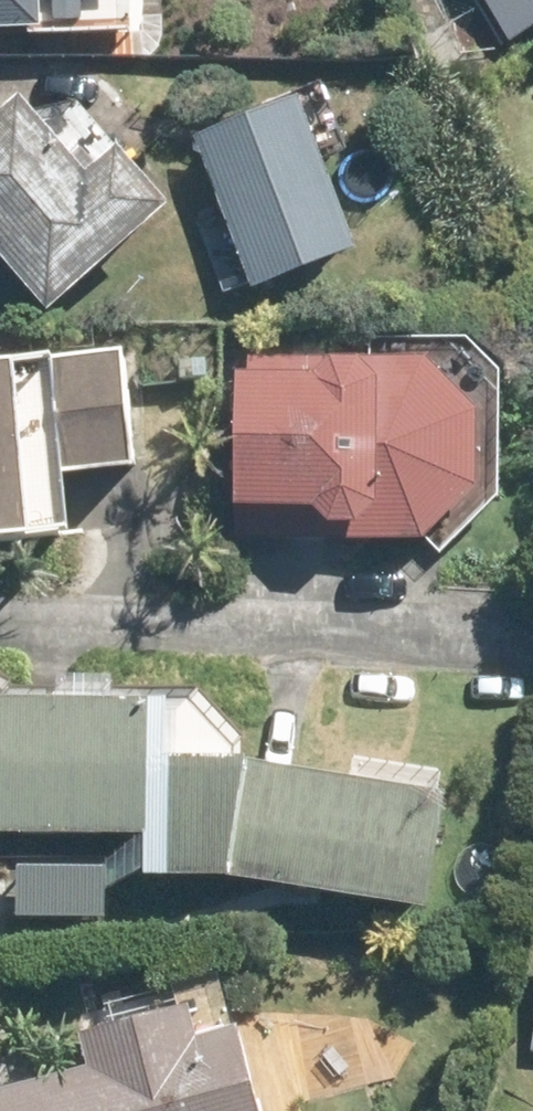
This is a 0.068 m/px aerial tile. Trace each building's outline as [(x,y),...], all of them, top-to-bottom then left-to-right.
[(30,24),(29,0),(0,0),(0,25),(30,24)] [(501,36),(532,15),(532,0),(478,0),(501,36)] [(0,99),(0,266),(34,306),(155,202),(103,140),(69,169),(6,94),(0,99)] [(286,98),(187,135),(242,281),(342,244),(286,98)] [(162,341),(160,375),(191,377),(194,343),(162,341)] [(220,368),(219,500),(228,500),(229,535),(405,536),(461,481),(463,406),(457,401),(479,379),(445,344),(421,368),(411,358),(238,355),(238,368),(220,368)] [(47,528),(43,466),(117,461),(107,348),(0,356),(0,532),(47,528)] [(130,871),(209,871),(225,783),(226,753),(226,731),(194,697),(145,696),(0,695),(0,830),(131,832),(130,871)] [(225,783),(209,871),(405,909),(427,791),(226,753),(225,783)] [(8,869),(8,916),(93,916),(94,869),(8,869)] [(216,1025),(183,1034),(173,1001),(64,1033),(73,1063),(0,1085),(0,1110),(241,1110),(216,1025)]
